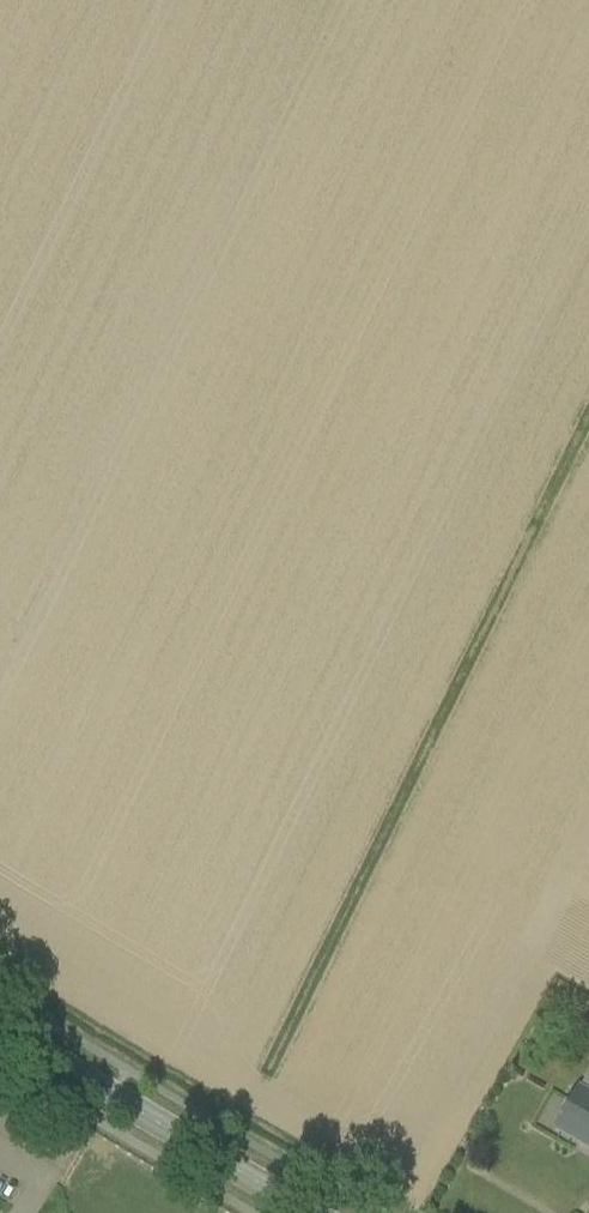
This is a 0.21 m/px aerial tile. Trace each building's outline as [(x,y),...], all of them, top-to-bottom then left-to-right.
[(580,1088),(561,1121),(587,1136),(582,1144),(588,1148),(588,1072),(580,1088)]
